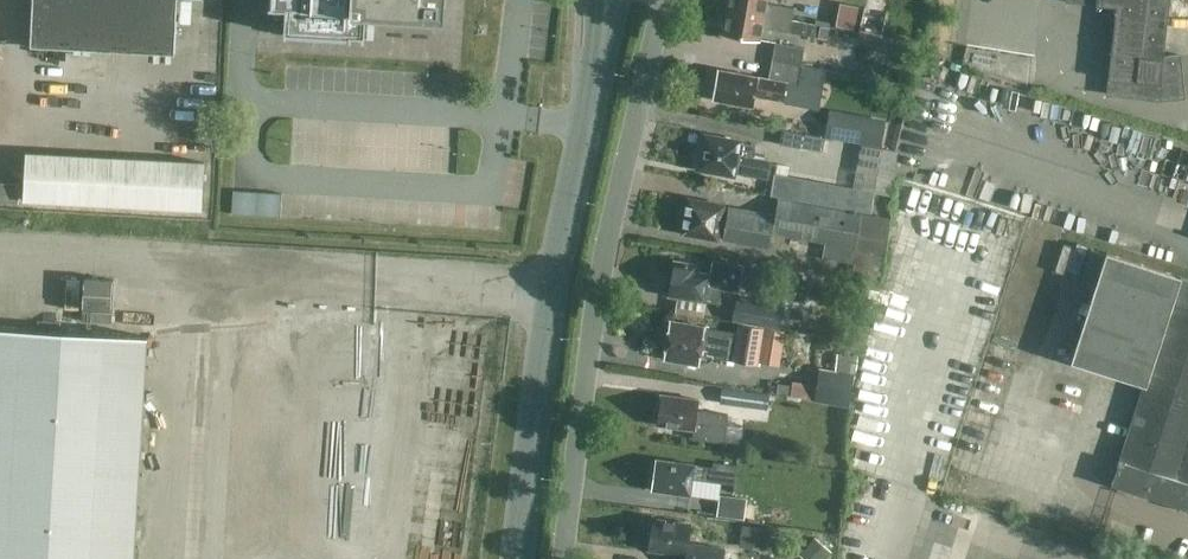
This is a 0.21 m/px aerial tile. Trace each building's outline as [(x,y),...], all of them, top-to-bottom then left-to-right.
[(32,47),(177,54),(180,0),(34,0),(32,47)] [(271,35),(357,40),(359,15),(444,19),(445,0),(272,0),(271,35)] [(794,7),(767,3),(768,0),(730,0),(728,11),(792,21),(794,7)] [(858,38),(882,43),(890,0),(865,0),(858,38)] [(1181,54),(1165,55),(1171,0),(1066,0),(1066,1),(1117,7),(1107,94),(1162,100),(1186,97),(1181,54)] [(830,27),(792,21),(728,11),(725,34),(761,39),(763,27),(829,37),(830,27)] [(802,67),(806,48),(777,43),(773,62),(802,67)] [(826,72),(802,67),(773,62),(770,79),(720,70),(717,82),(714,88),(715,93),(714,100),(754,107),(756,96),(820,108),(826,72)] [(826,136),(881,147),(886,120),(831,110),(826,136)] [(825,138),(783,131),(781,144),(823,151),(825,138)] [(736,171),(769,177),(772,159),(753,155),(755,144),(706,135),(705,139),(702,145),(703,151),(700,168),(735,175),(736,171)] [(875,192),(890,195),(898,151),(861,144),(853,188),(776,173),(772,195),(871,214),(875,192)] [(205,161),(26,152),(23,201),(202,210),(205,161)] [(20,203),(21,184),(0,183),(0,202),(20,203)] [(231,214),(280,217),(281,193),(233,191),(231,214)] [(890,219),(862,214),(779,199),(776,216),(729,207),(726,226),(721,225),(725,205),(690,199),(689,203),(686,209),(687,214),(683,233),(719,239),(719,237),(724,238),(723,239),(770,248),(773,234),(779,234),(826,242),(823,258),(854,264),(852,277),(880,280),(884,254),(890,219)] [(1109,252),(1074,360),(1149,384),(1124,462),(1121,461),(1114,485),(1115,486),(1115,484),(1187,507),(1187,279),(1181,277),(1182,276),(1109,252)] [(739,291),(744,265),(714,260),(711,274),(697,272),(698,264),(676,260),(670,296),(720,305),(723,288),(739,291)] [(112,280),(84,278),(82,307),(110,309),(112,280)] [(784,306),(747,299),(741,304),(737,303),(734,319),(780,327),(784,306)] [(738,333),(706,327),(671,322),(670,326),(668,327),(667,334),(668,337),(665,359),(700,365),(702,353),(706,354),(706,356),(760,365),(761,362),(780,365),(785,331),(739,324),(738,333)] [(148,337),(0,328),(0,558),(135,558),(148,337)] [(853,355),(838,353),(836,371),(851,373),(853,355)] [(820,370),(815,402),(850,407),(855,375),(820,370)] [(793,386),(779,384),(778,394),(792,396),(793,386)] [(770,394),(723,388),(721,403),(768,409),(770,394)] [(726,443),(729,414),(699,410),(700,399),(662,394),(658,424),(696,429),(696,433),(707,435),(706,441),(726,443)] [(714,469),(710,468),(658,460),(655,475),(652,480),(654,486),(653,491),(691,496),(693,480),(736,486),(738,465),(715,462),(714,469)] [(745,520),(748,499),(720,495),(717,517),(745,520)] [(726,550),(689,544),(692,526),(654,520),(651,534),(648,534),(646,546),(650,546),(649,550),(670,553),(670,558),(678,558),(724,558),(726,550)] [(741,547),(765,550),(768,529),(743,526),(741,547)] [(800,556),(804,558),(825,558),(832,551),(815,537),(800,556)]
